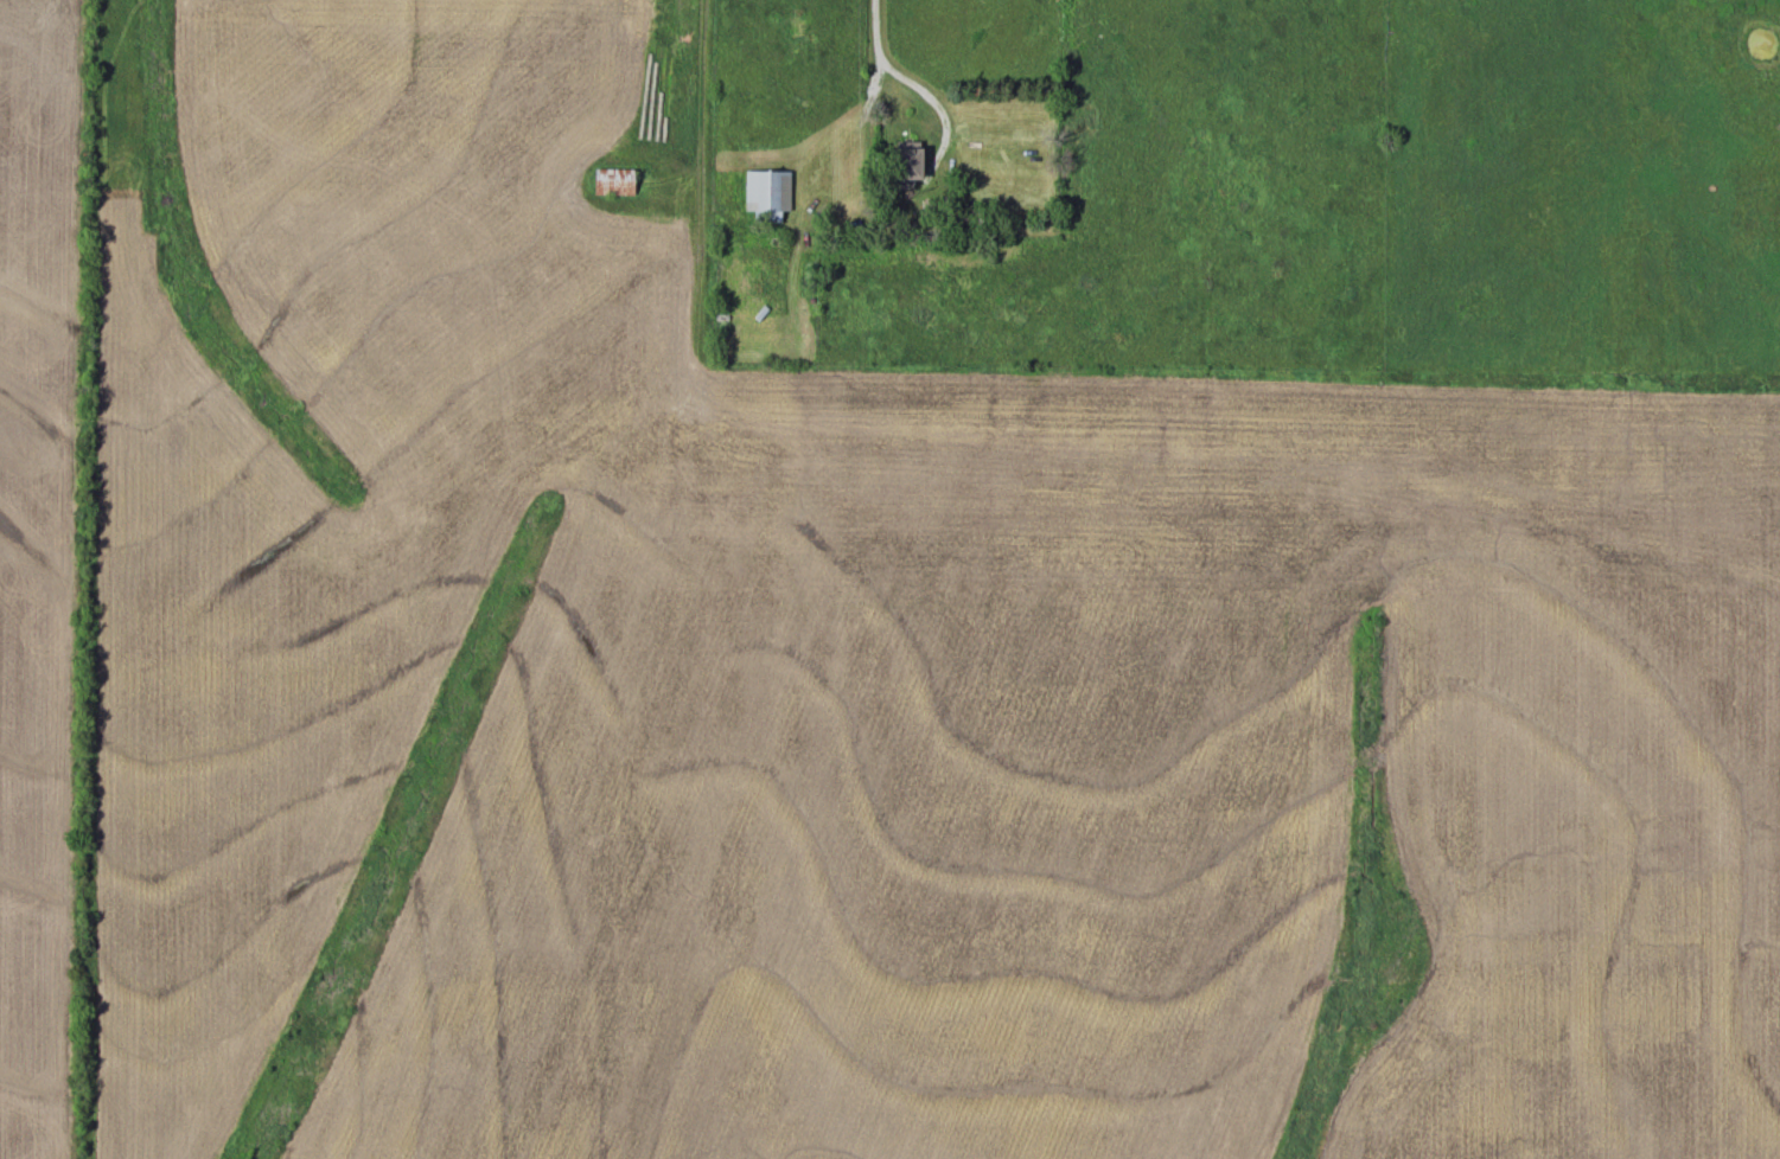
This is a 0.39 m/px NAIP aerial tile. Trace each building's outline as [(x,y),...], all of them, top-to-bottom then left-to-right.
[(893,183),(923,183),(923,143),(893,143),(893,183)] [(634,170),(595,170),(595,197),(634,197),(634,170)] [(746,171),(746,213),(755,213),(755,224),(782,224),(782,213),(790,213),(791,171),(746,171)]
